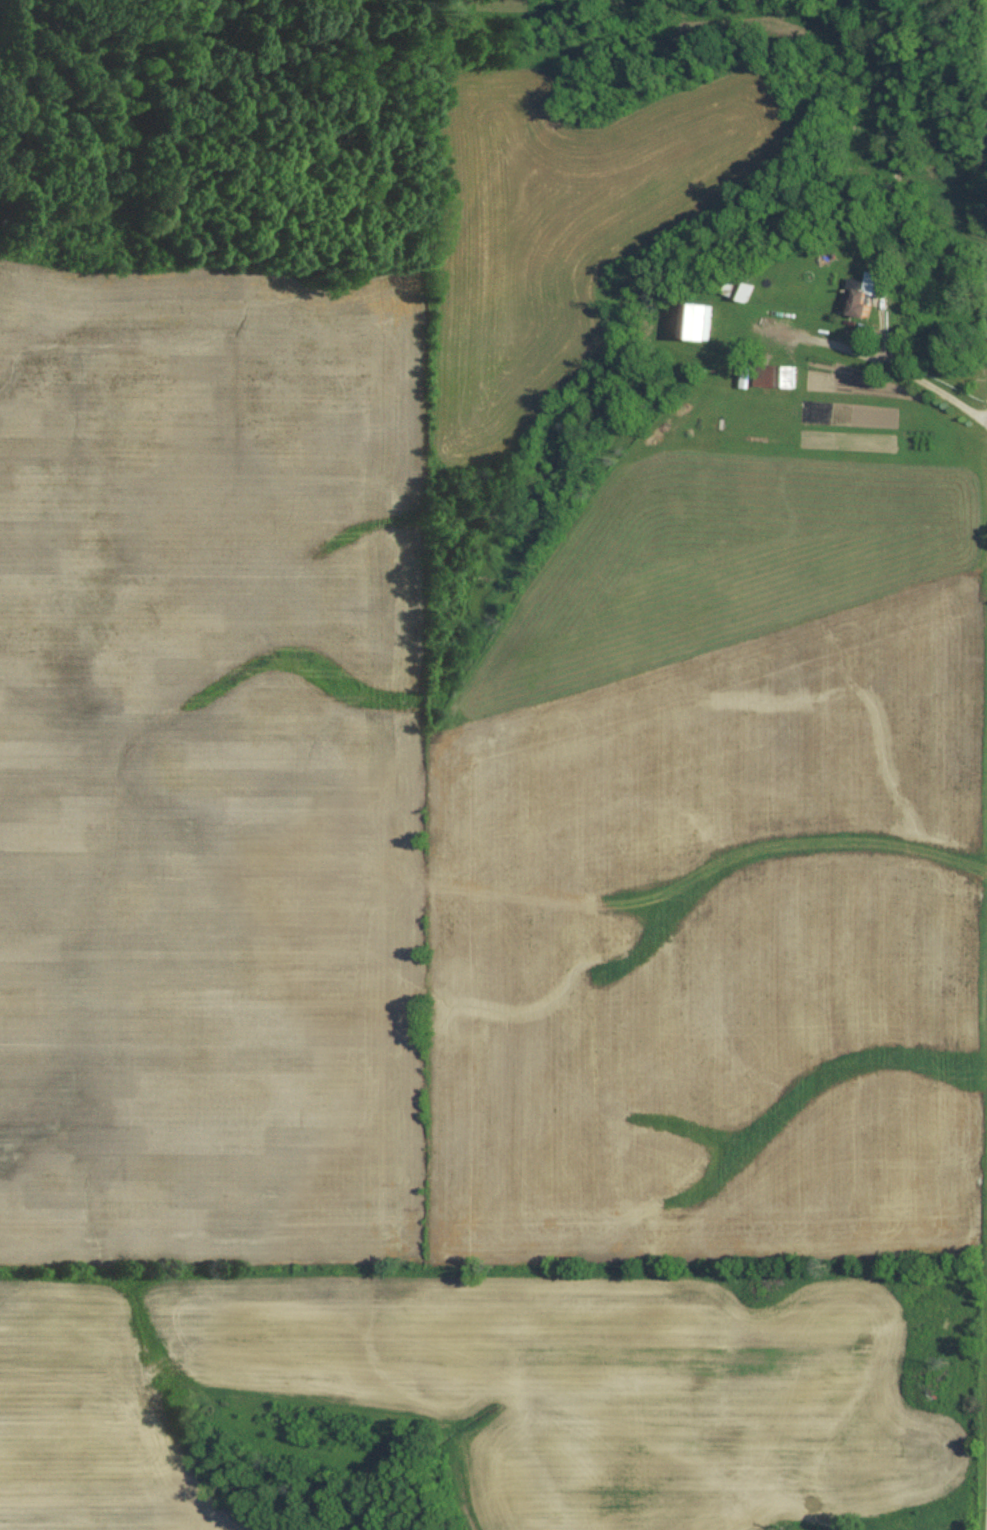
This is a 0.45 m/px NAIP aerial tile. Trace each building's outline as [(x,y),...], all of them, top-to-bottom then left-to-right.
[(870,285),(852,281),(847,305),(856,307),(854,318),(873,322),(878,298),(892,301),(896,279),(873,274),(870,285)] [(715,308),(689,305),(685,342),(711,345),(715,308)] [(796,390),(796,368),(755,367),(755,390),(796,390)]
